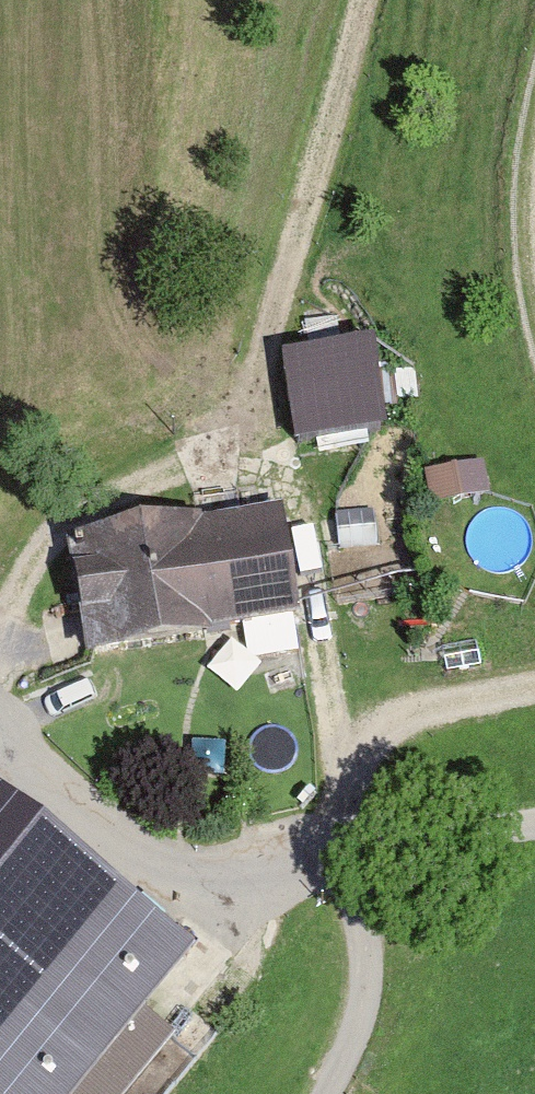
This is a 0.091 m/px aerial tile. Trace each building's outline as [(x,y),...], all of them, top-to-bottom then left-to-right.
[(278,358),(288,442),(371,428),(360,345),(278,358)] [(271,513),(197,525),(177,529),(193,628),(285,613),(271,513)] [(65,547),(75,622),(78,646),(193,628),(177,529),(65,547)] [(174,1025),(140,998),(187,939),(0,789),(0,1093),(119,1093),(174,1025)]
